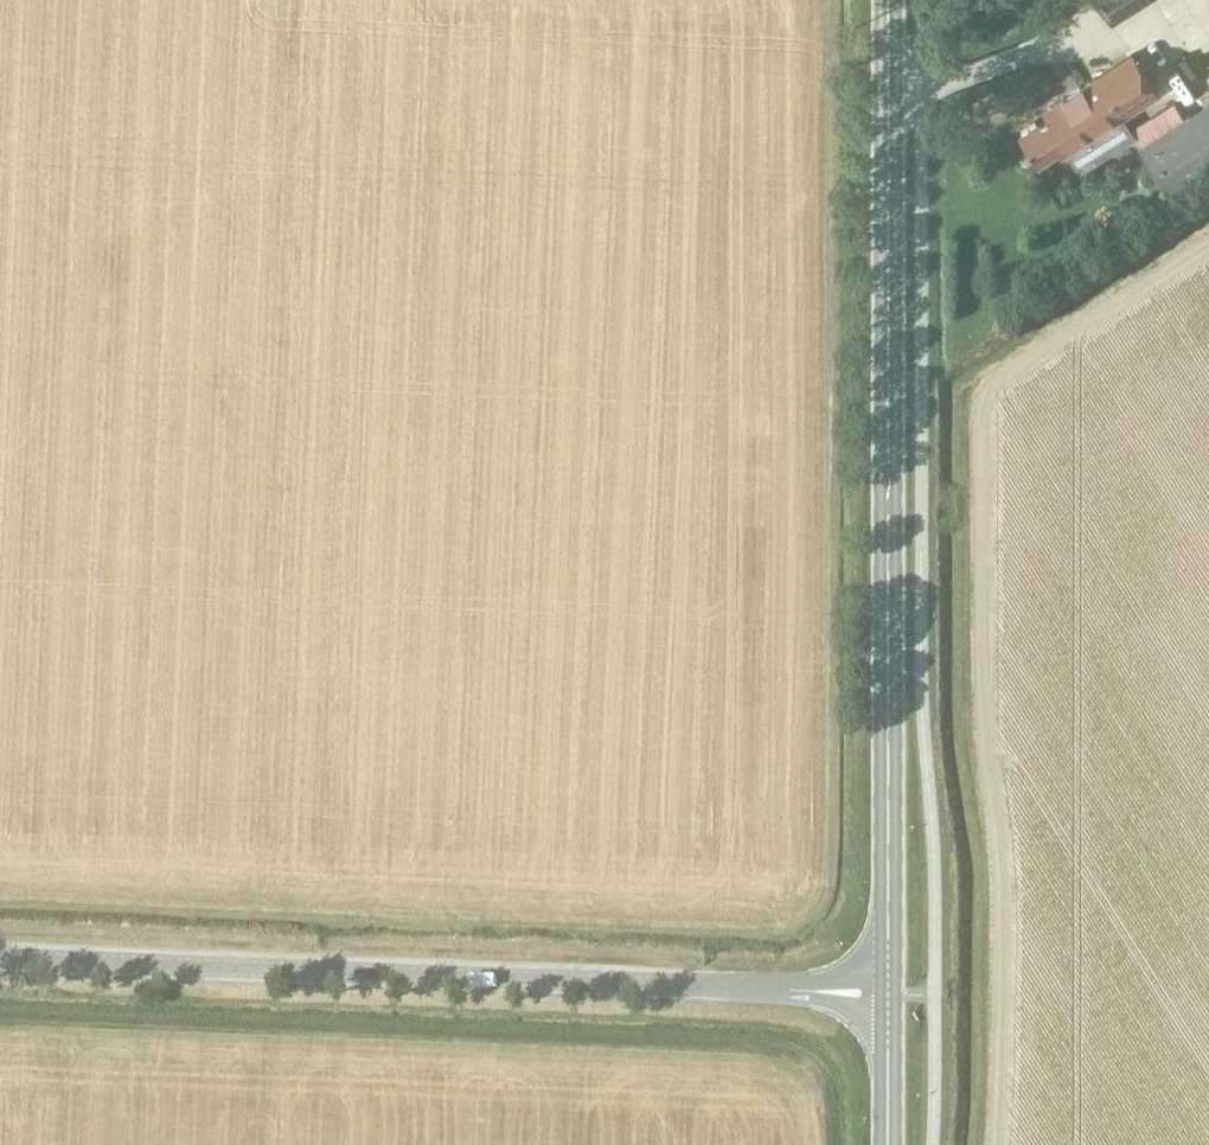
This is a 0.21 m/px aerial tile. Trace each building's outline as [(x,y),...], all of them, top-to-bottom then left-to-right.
[(1128,0),(1097,0),(1106,15),(1128,0)] [(998,40),(1008,33),(997,17),(987,23),(998,40)] [(1196,87),(1208,79),(1208,57),(1195,35),(1173,49),(1196,87)] [(1061,155),(1157,94),(1131,54),(1043,110),(1047,116),(1019,134),(1037,162),(1057,149),(1061,155)] [(1208,169),(1208,99),(1139,144),(1171,194),(1208,169)]
